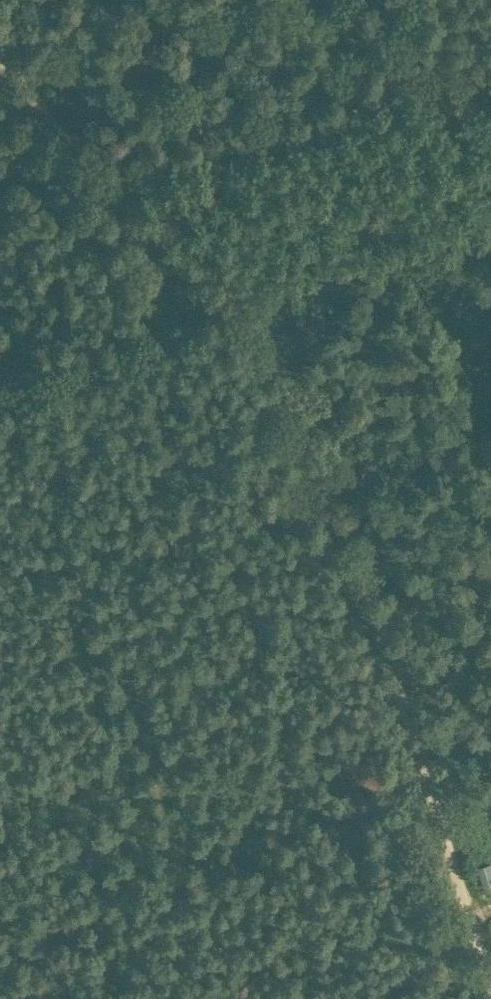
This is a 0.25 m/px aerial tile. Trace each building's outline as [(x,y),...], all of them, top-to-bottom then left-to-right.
[(478,866),(484,884),(490,882),(490,863),(490,862),(478,866)]
